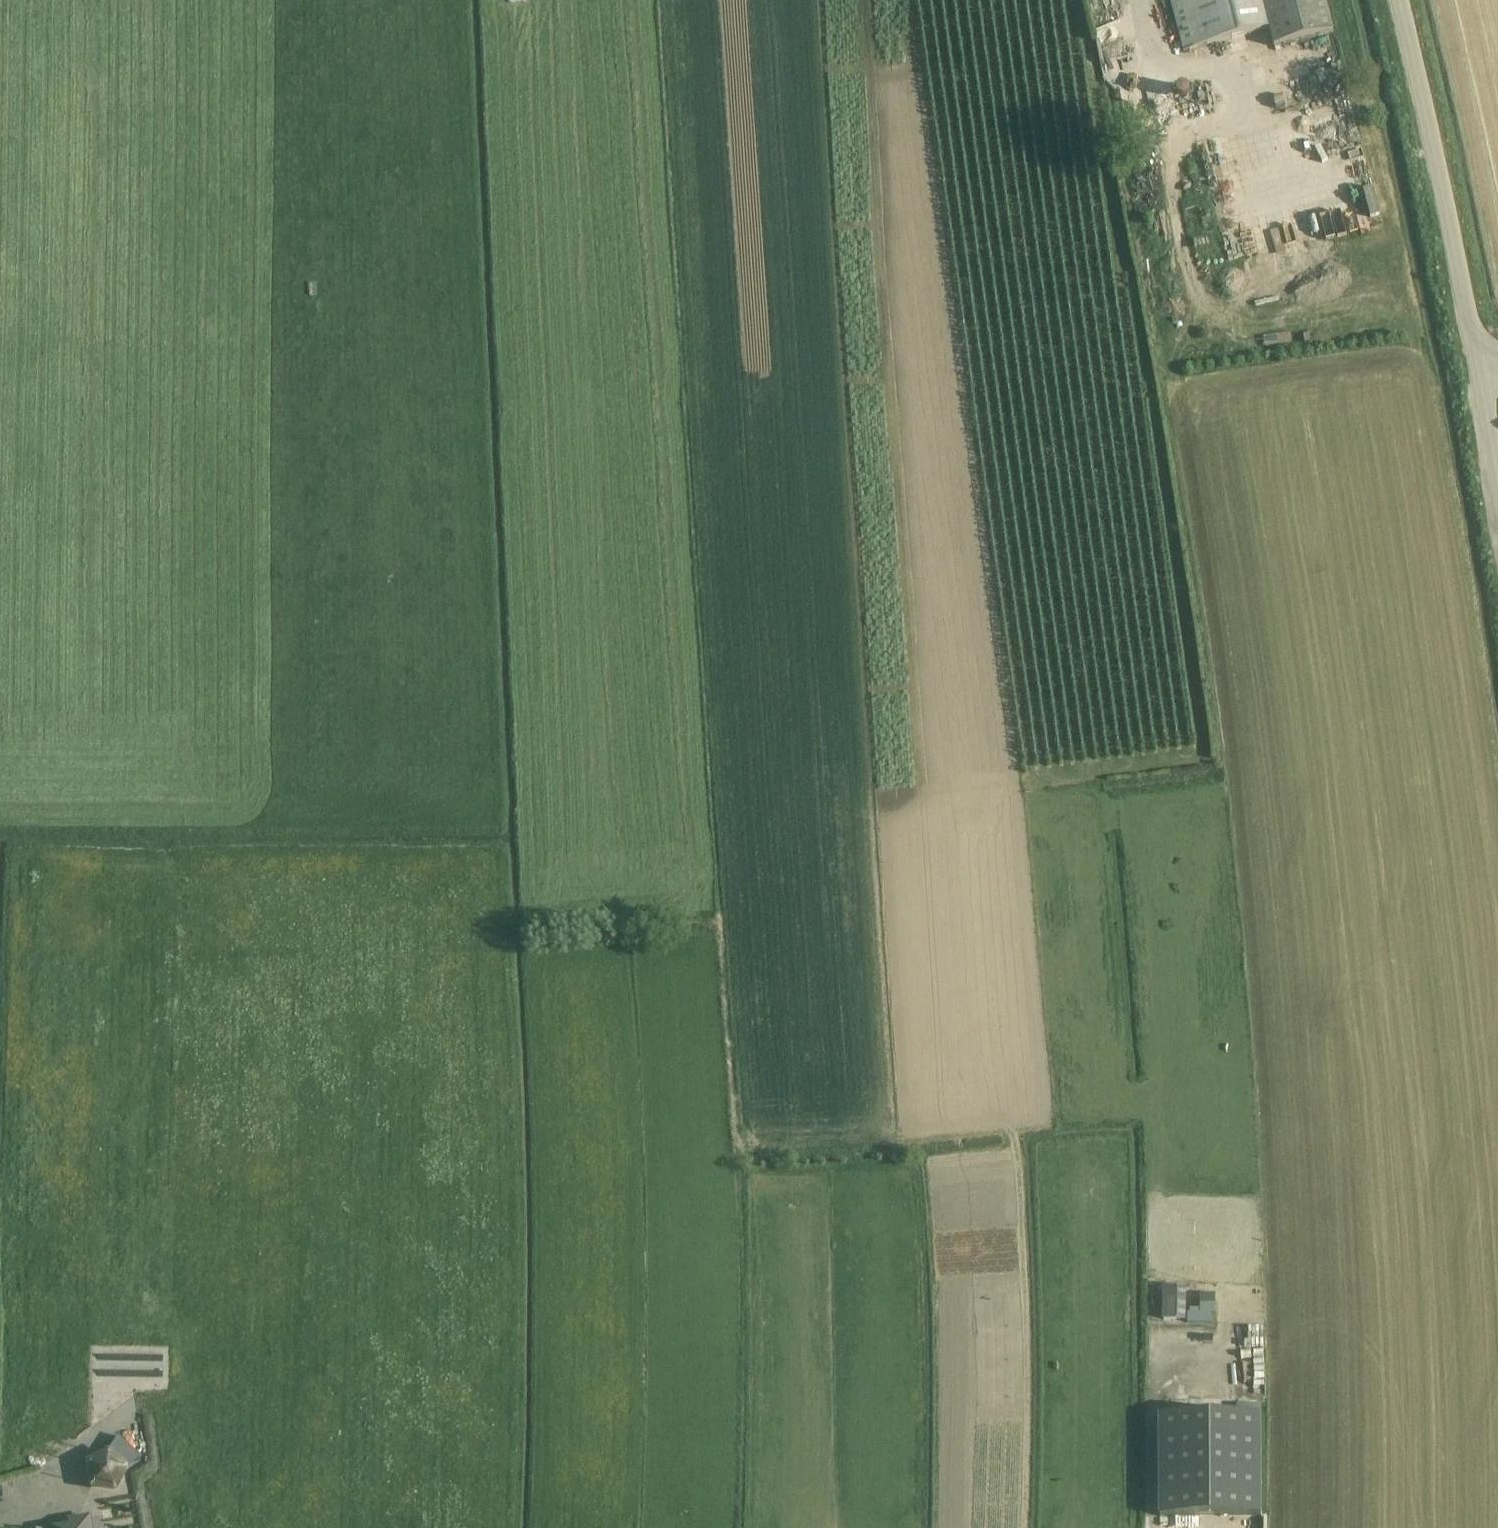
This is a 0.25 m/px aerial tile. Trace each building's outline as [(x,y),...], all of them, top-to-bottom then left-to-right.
[(1184,52),(1269,29),(1274,48),(1333,32),(1325,0),(1170,0),(1184,52)] [(1323,202),(1333,234),(1389,217),(1379,185),(1323,202)] [(1204,1309),(1192,1309),(1193,1286),(1168,1285),(1167,1321),(1218,1322),(1219,1304),(1205,1303),(1204,1309)] [(1160,1414),(1160,1522),(1264,1522),(1264,1416),(1160,1414)] [(108,1448),(83,1462),(88,1490),(116,1494),(128,1468),(141,1460),(116,1435),(108,1448)] [(86,1518),(65,1522),(66,1527),(88,1527),(86,1518)]
